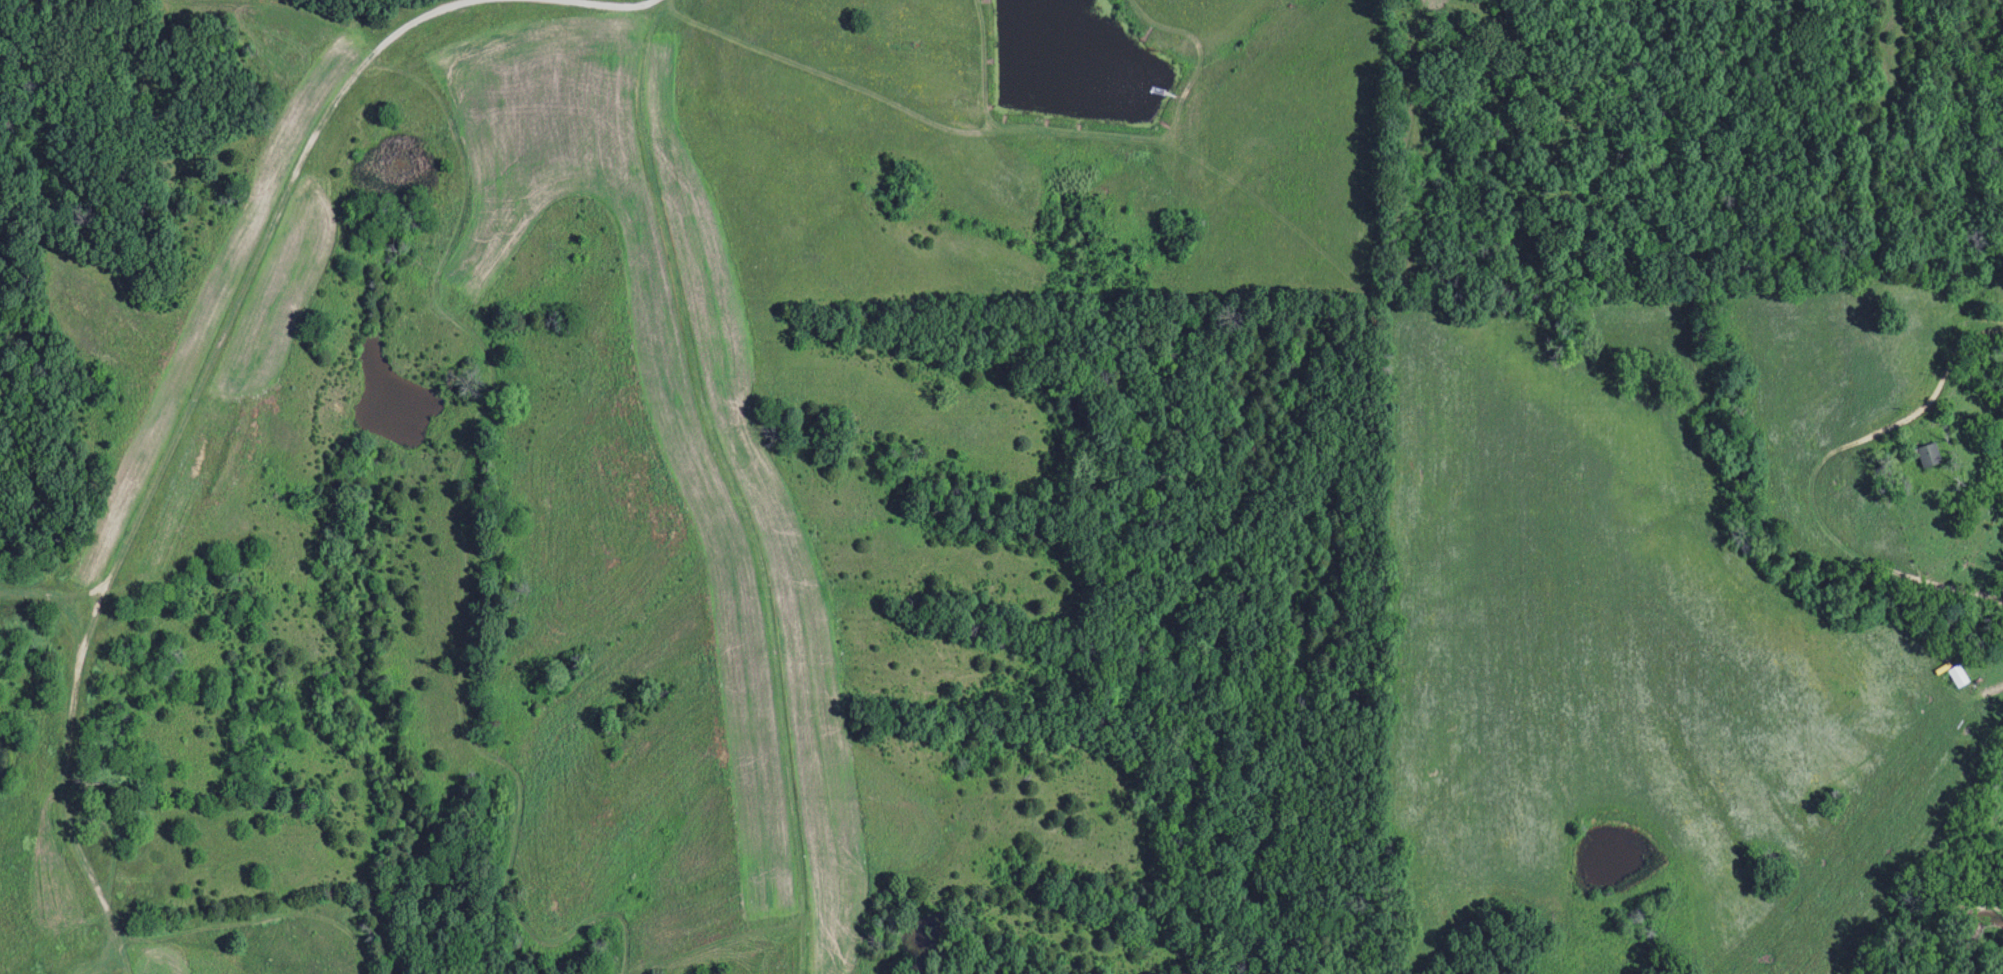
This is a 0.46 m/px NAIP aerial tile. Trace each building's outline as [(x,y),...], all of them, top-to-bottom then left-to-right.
[(1922,468),(1941,462),(1934,442),(1916,448),(1922,468)] [(1956,689),(1968,683),(1958,665),(1947,671),(1956,689)]
